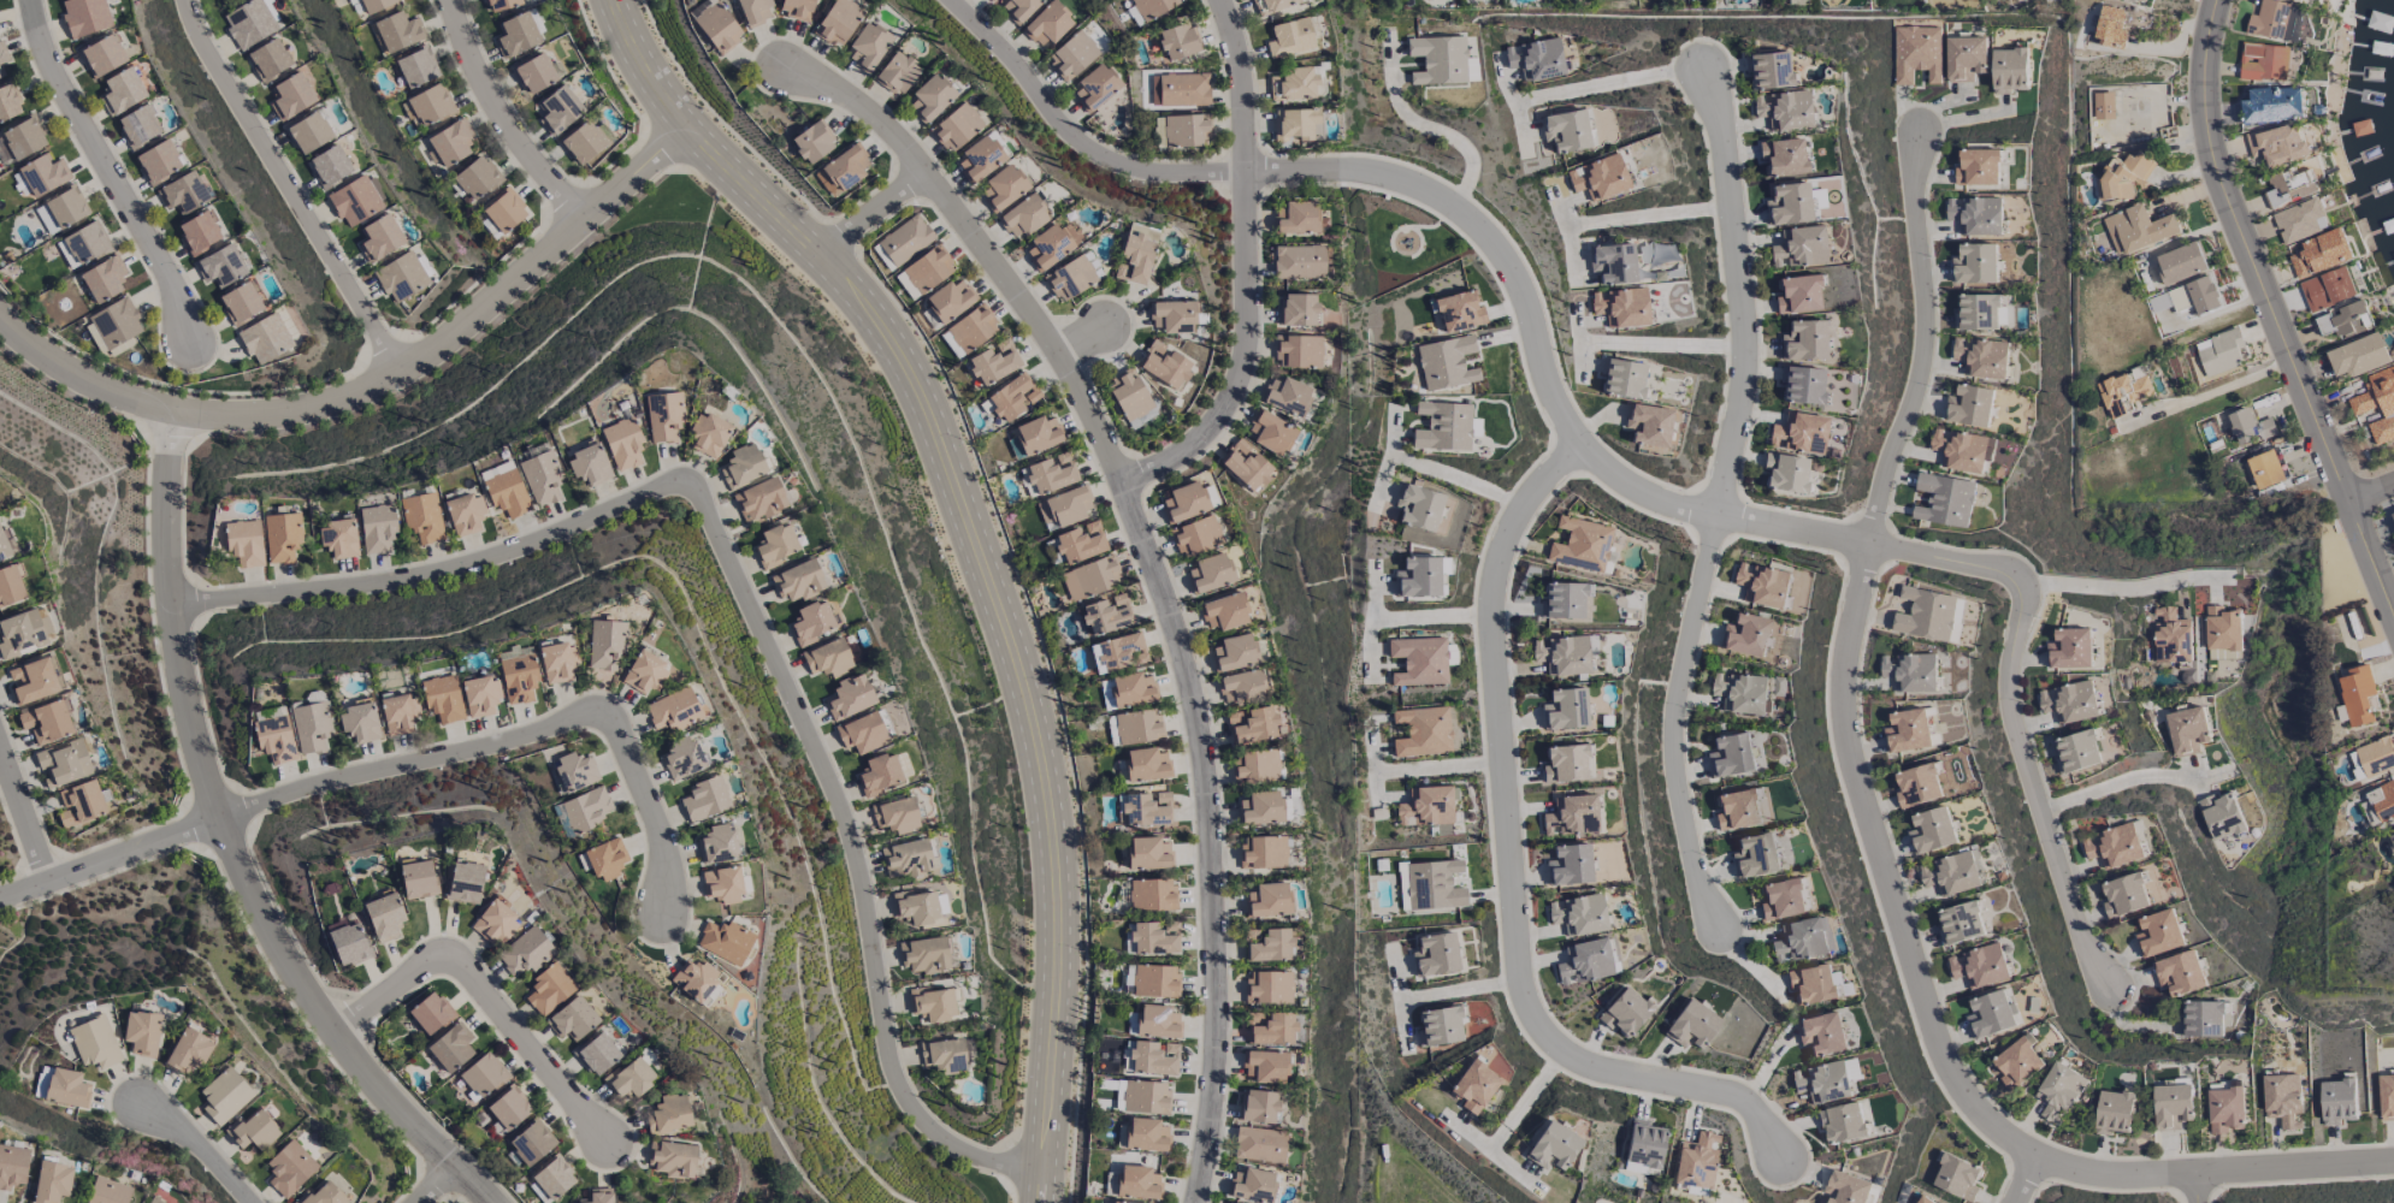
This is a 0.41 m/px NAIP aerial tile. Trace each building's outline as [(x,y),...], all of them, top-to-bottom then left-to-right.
[(105,0),(67,0),(61,2),(65,13),(63,13),(70,39),(113,26),(105,0)] [(263,0),(253,0),(223,15),(230,28),(228,29),(239,51),(279,30),(263,0)] [(394,0),(360,0),(364,14),(395,5),(394,0)] [(489,14),(523,4),(522,0),(485,0),(489,14)] [(719,55),(745,36),(717,0),(692,19),(719,55)] [(713,13),(729,0),(741,0),(761,25),(737,43),(713,13)] [(768,7),(772,6),(770,0),(737,0),(745,26),(771,18),(768,7)] [(768,19),(760,0),(792,0),(796,8),(768,19)] [(815,0),(783,0),(781,15),(813,19),(815,0)] [(799,4),(800,0),(833,0),(830,12),(799,4)] [(848,0),(835,0),(813,31),(839,49),(865,12),(848,0)] [(833,26),(851,0),(877,0),(885,5),(859,43),(833,26)] [(1017,26),(1045,0),(1001,0),(997,4),(1017,26)] [(1038,20),(1016,0),(1057,0),(1038,20)] [(1055,0),(1052,0),(1022,29),(1043,51),(1074,21),(1055,0)] [(1041,24),(1065,0),(1080,0),(1093,13),(1060,45),(1041,24)] [(1164,16),(1155,0),(1190,0),(1164,16)] [(1281,11),(1276,0),(1309,0),(1281,11)] [(2304,6),(2266,0),(2259,0),(2257,15),(2248,14),(2245,34),(2298,42),(2304,6)] [(2127,32),(2122,31),(2126,9),(2101,5),(2094,42),(2124,48),(2127,32)] [(406,22),(401,10),(374,22),(387,54),(423,39),(414,18),(406,22)] [(542,43),(529,11),(497,23),(502,36),(496,39),(503,58),(542,43)] [(1291,20),(1328,12),(1335,41),(1290,52),(1287,35),(1295,32),(1291,20)] [(889,67),(864,51),(887,14),(914,31),(889,67)] [(1189,55),(1178,25),(1211,14),(1222,43),(1189,55)] [(1190,21),(1157,32),(1167,62),(1201,50),(1190,21)] [(891,35),(864,22),(846,61),(873,73),(891,35)] [(1084,77),(1064,54),(1100,23),(1121,46),(1084,77)] [(1941,27),(1894,27),(1894,85),(1912,85),(1912,70),(1928,70),(1928,84),(1941,84),(1941,27)] [(1046,60),(1068,83),(1100,52),(1078,29),(1046,60)] [(1426,32),(1437,32),(1485,30),(1486,76),(1440,78),(1431,78),(1430,66),(1444,66),(1443,49),(1427,51),(1426,32)] [(128,61),(113,32),(78,51),(93,80),(128,61)] [(1987,73),(1987,37),(1947,37),(1948,83),(1973,82),(1973,74),(1987,73)] [(246,53),(260,83),(292,68),(278,38),(246,53)] [(1504,46),(1507,69),(1520,68),(1522,82),(1564,77),(1559,39),(1504,46)] [(2240,80),(2287,80),(2287,45),(2240,44),(2240,80)] [(895,71),(917,45),(941,65),(921,90),(895,71)] [(439,77),(428,46),(395,58),(406,89),(439,77)] [(2028,48),(1993,49),(1993,94),(2010,94),(2010,90),(2029,89),(2028,48)] [(910,84),(922,70),(897,49),(873,79),(893,95),(905,80),(910,84)] [(558,80),(543,51),(511,68),(526,96),(558,80)] [(1751,90),(1790,88),(1788,53),(1743,55),(1744,74),(1750,73),(1751,90)] [(1109,107),(1089,84),(1125,54),(1145,78),(1109,107)] [(1304,63),(1332,61),(1332,69),(1337,69),(1338,79),(1335,79),(1335,93),(1290,94),(1289,70),(1304,70),(1304,63)] [(1069,91),(1088,113),(1122,84),(1102,62),(1069,91)] [(945,118),(923,96),(956,65),(977,87),(945,118)] [(100,81),(115,113),(147,98),(132,66),(100,81)] [(1229,67),(1229,99),(1178,101),(1178,69),(1229,67)] [(1270,76),(1271,100),(1316,99),(1315,67),(1281,68),(1282,76),(1270,76)] [(316,104),(302,71),(268,87),(273,100),(269,101),(278,121),(316,104)] [(905,103),(925,125),(957,95),(936,73),(905,103)] [(453,112),(440,83),(400,101),(408,119),(416,115),(421,126),(453,112)] [(544,117),(539,122),(554,137),(585,109),(562,83),(536,107),(544,117)] [(12,84),(0,88),(0,121),(22,114),(12,84)] [(2248,89),(2248,100),(2240,100),(2241,122),(2302,120),(2301,87),(2248,89)] [(1770,132),(1812,127),(1807,90),(1752,96),(1755,118),(1768,117),(1770,132)] [(2093,120),(2113,119),(2112,92),(2092,93),(2093,120)] [(947,125),(983,95),(1004,119),(968,149),(947,125)] [(929,129),(947,154),(985,127),(966,101),(929,129)] [(1295,105),(1340,102),(1342,135),(1295,137),(1294,111),(1296,111),(1295,105)] [(115,121),(130,149),(162,132),(147,104),(115,121)] [(1230,107),(1233,140),(1186,143),(1183,111),(1230,107)] [(301,156),(334,137),(318,109),(285,127),(301,156)] [(1541,117),(1545,142),(1553,140),(1555,154),(1590,148),(1584,110),(1541,117)] [(811,132),(840,112),(858,137),(828,158),(811,132)] [(1164,115),(1164,146),(1209,146),(1209,115),(1164,115)] [(15,161),(47,146),(33,116),(1,131),(15,161)] [(472,138),(460,118),(426,139),(444,168),(470,153),(464,143),(472,138)] [(577,167),(609,144),(590,118),(558,140),(577,167)] [(790,137),(806,165),(836,148),(820,120),(790,137)] [(2245,135),(2251,158),(2264,155),(2267,167),(2307,157),(2298,122),(2245,135)] [(992,178),(974,154),(1007,128),(1027,152),(992,178)] [(955,160),(973,184),(1006,159),(988,134),(955,160)] [(841,162),(876,137),(889,156),(881,162),(885,167),(858,186),(841,162)] [(135,154),(148,184),(182,169),(169,139),(135,154)] [(1767,176),(1805,174),(1803,139),(1758,142),(1759,161),(1766,161),(1767,176)] [(353,170),(336,143),(306,163),(323,190),(353,170)] [(832,197),(874,168),(856,143),(814,172),(832,197)] [(1999,149),(1960,149),(1960,168),(1955,167),(1955,185),(1999,185),(1999,149)] [(1015,207),(995,184),(1034,152),(1053,176),(1015,207)] [(18,168),(35,199),(71,178),(60,159),(51,164),(45,153),(18,168)] [(1566,171),(1573,194),(1586,189),(1590,202),(1630,188),(1618,153),(1566,171)] [(473,202),(500,179),(480,155),(452,177),(473,202)] [(2098,202),(2134,197),(2132,183),(2152,180),(2149,161),(2145,162),(2144,156),(2100,163),(2102,178),(2094,180),(2098,202)] [(1030,188),(1012,163),(977,189),(995,214),(1030,188)] [(2318,191),(2310,169),(2292,176),(2289,168),(2268,176),(2273,189),(2263,193),(2269,210),(2318,191)] [(156,190),(166,210),(176,205),(181,215),(210,200),(194,170),(156,190)] [(327,195),(346,229),(387,206),(367,172),(327,195)] [(1771,185),(1772,200),(1766,200),(1767,225),(1811,222),(1808,183),(1771,185)] [(1019,211),(1054,185),(1072,211),(1038,236),(1019,211)] [(48,234),(90,215),(77,187),(35,206),(48,234)] [(529,212),(507,188),(481,212),(503,235),(529,212)] [(1013,241),(1050,219),(1036,194),(998,215),(1013,241)] [(2329,228),(2316,196),(2271,215),(2283,246),(2329,228)] [(2001,197),(1947,198),(1947,220),(1959,220),(1959,236),(2002,235),(2001,197)] [(1285,209),(1277,208),(1276,233),(1318,234),(1318,202),(1285,201),(1285,209)] [(2102,218),(2116,257),(2181,234),(2174,213),(2150,222),(2144,203),(2102,218)] [(191,255),(222,239),(207,210),(176,226),(191,255)] [(406,243),(389,212),(359,228),(366,241),(358,245),(368,263),(406,243)] [(936,238),(917,212),(876,242),(895,268),(936,238)] [(1062,266),(1042,243),(1076,217),(1094,239),(1062,266)] [(78,265),(109,249),(95,221),(64,237),(78,265)] [(1146,286),(1159,230),(1129,223),(1121,258),(1127,259),(1125,271),(1116,268),(1114,278),(1146,286)] [(1780,230),(1781,245),(1770,246),(1772,268),(1826,262),(1822,225),(1780,230)] [(2303,250),(2287,256),(2297,280),(2353,257),(2341,227),(2300,243),(2303,250)] [(2155,257),(2166,286),(2210,269),(2199,240),(2155,257)] [(222,287),(248,273),(232,243),(193,263),(204,283),(216,277),(222,287)] [(901,271),(920,296),(957,268),(938,243),(901,271)] [(1590,246),(1591,272),(1600,272),(1600,284),(1635,283),(1634,244),(1590,246)] [(1960,244),(1960,258),(1954,258),(1953,283),(1996,284),(1997,244),(1960,244)] [(1275,279),(1325,278),(1325,246),(1274,246),(1275,279)] [(1063,272),(1101,248),(1117,273),(1080,297),(1063,272)] [(391,304),(430,284),(413,250),(374,270),(391,304)] [(123,276),(115,257),(80,271),(94,304),(123,292),(117,278),(123,276)] [(2308,312),(2357,296),(2347,266),(2299,282),(2308,312)] [(1820,311),(1818,276),(1779,278),(1780,297),(1776,298),(1776,313),(1820,311)] [(2194,306),(2197,315),(2223,307),(2212,276),(2146,298),(2152,313),(2173,306),(2175,312),(2194,306)] [(924,300),(944,325),(978,299),(962,279),(953,286),(949,280),(924,300)] [(219,294),(232,324),(265,310),(253,281),(219,294)] [(1591,292),(1592,315),(1606,315),(1607,328),(1648,326),(1646,289),(1591,292)] [(1443,334),(1487,324),(1483,306),(1478,307),(1474,290),(1435,299),(1443,334)] [(1316,325),(1316,294),(1281,295),(1282,326),(1316,325)] [(2000,295),(1959,294),(1959,312),(1954,312),(1954,329),(2007,330),(2008,306),(2000,306),(2000,295)] [(145,331),(127,297),(89,317),(110,358),(125,350),(122,343),(145,331)] [(1151,302),(1152,332),(1194,332),(1193,301),(1151,302)] [(2314,319),(2321,337),(2334,332),(2337,340),(2374,327),(2364,301),(2330,313),(2314,319)] [(956,359),(1001,331),(984,304),(939,332),(956,359)] [(256,367),(294,346),(275,312),(237,332),(256,367)] [(1789,321),(1789,335),(1783,335),(1783,361),(1825,360),(1824,320),(1789,321)] [(2205,377),(2250,360),(2238,327),(2193,343),(2205,377)] [(2335,377),(2348,372),(2350,378),(2391,362),(2379,331),(2325,352),(2335,377)] [(1481,381),(1478,367),(1465,370),(1462,355),(1476,352),(1473,335),(1416,345),(1425,391),(1481,381)] [(1276,367),(1321,368),(1322,336),(1277,336),(1276,367)] [(1023,366),(1008,337),(992,345),(993,347),(966,360),(975,378),(978,376),(983,386),(1023,366)] [(1967,340),(1967,338),(1953,338),(1953,360),(1964,360),(1963,377),(2006,379),(2008,341),(1967,340)] [(1194,364),(1168,349),(1169,348),(1155,339),(1138,367),(1178,391),(1194,364)] [(1642,399),(1645,363),(1603,359),(1600,395),(1642,399)] [(1821,405),(1825,371),(1781,365),(1778,384),(1784,384),(1782,400),(1821,405)] [(2393,438),(2393,366),(2364,377),(2369,392),(2347,399),(2352,415),(2379,406),(2383,418),(2367,424),(2375,445),(2393,438)] [(1127,423),(1155,408),(1133,368),(1105,383),(1127,423)] [(986,396),(1003,423),(1042,399),(1025,372),(986,396)] [(2155,394),(2147,375),(2132,381),(2128,372),(2096,385),(2111,420),(2137,409),(2135,402),(2155,394)] [(1272,378),(1262,402),(1301,418),(1313,389),(1284,377),(1281,382),(1272,378)] [(1993,389),(1958,384),(1956,397),(1949,396),(1945,421),(1987,428),(1993,389)] [(646,396),(651,444),(685,440),(680,392),(646,396)] [(1472,404),(1416,402),(1415,415),(1428,416),(1428,431),(1413,430),(1412,449),(1470,451),(1472,404)] [(1673,410),(1630,403),(1626,428),(1633,429),(1631,443),(1657,448),(1657,449),(1666,451),(1673,410)] [(2277,434),(2271,417),(2254,422),(2249,407),(2227,414),(2238,447),(2277,434)] [(1297,430),(1261,409),(1246,435),(1282,456),(1297,430)] [(714,460),(733,426),(704,410),(685,444),(714,460)] [(1768,448),(1823,454),(1827,417),(1785,412),(1783,426),(1771,424),(1768,448)] [(1065,440),(1055,417),(1045,421),(1042,415),(1012,429),(1026,458),(1065,440)] [(647,462),(632,417),(601,428),(616,473),(647,462)] [(1939,467),(1981,474),(1987,437),(1945,430),(1933,428),(1929,450),(1942,452),(1939,467)] [(1219,462),(1253,493),(1274,469),(1241,439),(1219,462)] [(576,481),(585,477),(590,487),(614,476),(598,441),(565,456),(576,481)] [(720,467),(728,489),(768,474),(756,441),(728,452),(732,462),(720,467)] [(2246,459),(2257,489),(2284,479),(2274,449),(2246,459)] [(567,496),(550,450),(519,462),(536,508),(567,496)] [(1025,466),(1030,483),(1034,482),(1037,494),(1078,483),(1070,451),(1053,456),(1053,458),(1025,466)] [(1809,459),(1765,453),(1763,469),(1768,470),(1766,489),(1804,494),(1809,459)] [(532,509),(515,468),(482,482),(494,511),(504,507),(509,519),(532,509)] [(1912,519),(1967,528),(1975,481),(1918,472),(1915,491),(1930,493),(1927,508),(1914,506),(1912,519)] [(732,493),(744,524),(789,507),(777,477),(732,493)] [(1161,495),(1170,523),(1219,507),(1212,485),(1199,489),(1197,483),(1161,495)] [(1444,495),(1403,484),(1396,508),(1402,509),(1398,523),(1434,532),(1444,495)] [(1043,523),(1056,519),(1058,527),(1086,518),(1084,511),(1092,508),(1085,486),(1036,501),(1043,523)] [(444,540),(437,492),(400,498),(405,529),(415,528),(417,544),(444,540)] [(481,493),(446,500),(452,536),(483,531),(480,514),(485,513),(481,493)] [(359,508),(365,555),(390,552),(389,540),(398,539),(393,503),(359,508)] [(265,515),(267,564),(294,563),(294,547),(302,546),(301,514),(265,515)] [(1172,529),(1181,558),(1223,545),(1214,515),(1172,529)] [(1546,561),(1602,573),(1605,563),(1607,563),(1614,528),(1559,516),(1556,529),(1568,531),(1566,545),(1551,542),(1546,561)] [(359,555),(353,517),(318,523),(322,550),(330,548),(332,560),(359,555)] [(264,566),(259,520),(224,524),(228,557),(236,556),(238,569),(264,566)] [(1108,550),(1097,520),(1082,526),(1054,536),(1065,566),(1108,550)] [(0,523),(0,562),(12,557),(0,523)] [(791,523),(761,532),(765,543),(755,546),(761,567),(801,554),(791,523)] [(1060,574),(1072,603),(1114,586),(1111,580),(1120,576),(1111,554),(1060,574)] [(1187,564),(1194,594),(1235,583),(1227,554),(1187,564)] [(1403,558),(1404,571),(1397,571),(1397,597),(1440,596),(1439,557),(1403,558)] [(826,587),(814,558),(770,576),(782,605),(826,587)] [(1784,610),(1791,573),(1737,563),(1733,584),(1745,586),(1742,602),(1784,610)] [(26,599),(15,565),(0,570),(0,607),(26,599)] [(1540,619),(1590,620),(1591,598),(1592,598),(1592,583),(1546,583),(1546,600),(1540,600),(1540,619)] [(1891,633),(1948,643),(1952,623),(1960,624),(1965,597),(1902,586),(1900,599),(1912,601),(1910,615),(1895,613),(1891,633)] [(1208,633),(1249,623),(1242,592),(1200,602),(1208,633)] [(1081,606),(1089,636),(1134,624),(1126,594),(1081,606)] [(797,611),(801,620),(789,625),(800,648),(818,640),(815,634),(837,625),(825,598),(797,611)] [(2205,606),(2207,659),(2241,658),(2239,611),(2223,612),(2223,606),(2205,606)] [(2191,619),(2176,620),(2176,607),(2153,607),(2153,620),(2154,663),(2192,662),(2191,619)] [(1,659),(47,648),(38,609),(0,619),(0,656),(1,659)] [(1721,649),(1763,658),(1771,620),(1736,613),(1733,626),(1726,624),(1721,649)] [(625,656),(627,622),(590,620),(588,673),(614,674),(615,655),(625,656)] [(2091,628),(2054,629),(2054,643),(2048,643),(2048,668),(2091,668),(2091,628)] [(1148,663),(1142,633),(1090,644),(1096,674),(1148,663)] [(1212,642),(1218,672),(1257,665),(1252,635),(1212,642)] [(811,677),(829,671),(831,677),(854,668),(842,636),(801,652),(811,677)] [(1547,676),(1589,675),(1588,637),(1532,639),(1533,662),(1547,662),(1547,676)] [(1403,657),(1404,673),(1391,673),(1391,685),(1447,684),(1445,638),(1388,640),(1388,658),(1403,657)] [(539,649),(546,685),(575,680),(572,666),(579,665),(575,642),(539,649)] [(1456,665),(1456,645),(1447,645),(1447,665),(1456,665)] [(622,683),(645,695),(650,685),(659,690),(671,667),(639,650),(622,683)] [(507,706),(534,702),(532,687),(539,686),(534,654),(500,659),(507,706)] [(1936,692),(1935,654),(1892,655),(1892,656),(1880,656),(1881,679),(1894,678),(1894,693),(1936,692)] [(60,692),(48,657),(8,670),(11,680),(19,678),(21,686),(11,689),(16,706),(60,692)] [(2374,722),(2372,713),(2380,711),(2377,698),(2369,664),(2347,669),(2348,676),(2338,678),(2350,728),(2374,722)] [(1225,707),(1268,697),(1261,668),(1218,678),(1225,707)] [(877,703),(863,671),(834,684),(837,692),(823,698),(833,722),(877,703)] [(421,681),(429,717),(438,715),(440,725),(465,720),(455,674),(421,681)] [(1765,715),(1766,693),(1784,694),(1785,678),(1712,674),(1711,696),(1723,697),(1722,713),(1765,715)] [(1152,676),(1141,677),(1141,675),(1109,680),(1113,708),(1155,702),(1152,676)] [(468,719),(496,714),(495,703),(499,703),(495,676),(462,680),(468,719)] [(2099,717),(2092,680),(2037,691),(2042,714),(2054,711),(2057,725),(2099,717)] [(704,718),(689,685),(645,705),(656,730),(670,724),(674,732),(704,718)] [(1588,727),(1586,688),(1549,690),(1550,704),(1544,704),(1545,730),(1588,727)] [(387,736),(419,731),(414,694),(381,699),(387,736)] [(75,733),(64,699),(17,714),(22,731),(31,728),(37,745),(75,733)] [(290,709),(301,756),(327,751),(324,739),(334,737),(326,701),(290,709)] [(375,703),(345,707),(347,716),(339,717),(341,733),(349,732),(350,743),(380,739),(375,703)] [(2166,714),(2175,758),(2200,753),(2198,744),(2211,741),(2203,706),(2166,714)] [(1392,724),(1405,723),(1406,738),(1392,739),(1393,757),(1451,754),(1448,707),(1391,710),(1392,724)] [(1889,754),(1931,746),(1925,707),(1889,713),(1892,727),(1885,728),(1889,754)] [(287,709),(252,715),(259,755),(276,752),(278,764),(296,760),(287,709)] [(1115,714),(1119,745),(1163,740),(1159,709),(1115,714)] [(844,749),(854,746),(857,754),(888,743),(877,711),(835,726),(844,749)] [(1117,746),(1115,716),(1109,717),(1110,747),(1117,746)] [(2054,740),(2059,758),(2055,759),(2060,775),(2102,764),(2093,729),(2054,740)] [(1715,752),(1708,753),(1712,777),(1754,771),(1749,733),(1713,738),(1715,752)] [(2365,778),(2393,767),(2393,734),(2393,733),(2354,748),(2365,778)] [(660,750),(671,781),(706,768),(695,737),(660,750)] [(36,752),(46,788),(92,775),(82,738),(36,752)] [(1546,747),(1547,766),(1542,766),(1542,784),(1588,782),(1586,745),(1546,747)] [(1171,778),(1169,752),(1157,753),(1157,747),(1124,751),(1127,782),(1171,778)] [(1280,781),(1279,750),(1234,752),(1235,782),(1280,781)] [(2357,782),(2364,779),(2355,751),(2347,754),(2357,782)] [(864,796),(903,784),(893,752),(865,761),(869,771),(857,775),(864,796)] [(562,792),(598,783),(591,754),(576,758),(575,753),(553,759),(562,792)] [(1896,773),(1901,791),(1895,793),(1900,810),(1945,797),(1936,762),(1896,773)] [(691,824),(733,806),(719,774),(688,787),(691,794),(680,800),(691,824)] [(58,792),(65,812),(58,815),(62,829),(107,813),(95,779),(58,792)] [(2393,780),(2363,793),(2366,801),(2361,803),(2371,827),(2393,817),(2393,782),(2393,780)] [(613,809),(603,785),(564,802),(577,834),(607,821),(604,813),(613,809)] [(1452,786),(1409,788),(1409,803),(1396,803),(1397,825),(1453,824),(1452,786)] [(1761,823),(1754,788),(1717,796),(1720,813),(1715,814),(1718,831),(1761,823)] [(1283,823),(1282,790),(1248,792),(1249,800),(1240,800),(1241,824),(1283,823)] [(1121,794),(1122,827),(1172,825),(1171,792),(1152,793),(1121,794)] [(2198,800),(2213,842),(2246,830),(2232,793),(2214,799),(2213,795),(2198,800)] [(871,806),(877,828),(892,825),(894,835),(921,828),(912,795),(871,806)] [(1597,833),(1596,795),(1553,797),(1554,813),(1542,814),(1543,835),(1597,833)] [(1912,816),(1916,830),(1910,831),(1917,855),(1958,843),(1947,806),(1912,816)] [(731,822),(708,827),(710,836),(698,839),(704,865),(739,858),(731,822)] [(2082,841),(2087,860),(2099,857),(2103,870),(2144,859),(2133,822),(2095,833),(2096,837),(2082,841)] [(1780,871),(1773,832),(1736,839),(1739,852),(1732,853),(1737,879),(1780,871)] [(585,850),(600,884),(621,875),(617,866),(629,861),(618,836),(585,850)] [(1286,836),(1241,837),(1242,869),(1287,868),(1286,836)] [(1127,869),(1172,868),(1171,843),(1160,843),(1159,837),(1130,838),(1130,848),(1127,848),(1127,869)] [(888,879),(933,870),(927,838),(881,848),(888,879)] [(1553,847),(1555,860),(1548,861),(1551,886),(1593,882),(1588,843),(1553,847)] [(1929,862),(1930,863),(1918,866),(1924,887),(1937,884),(1940,897),(1983,886),(1974,850),(1929,862)] [(399,865),(405,900),(437,894),(430,860),(399,865)] [(1407,863),(1409,910),(1467,907),(1466,888),(1451,888),(1451,873),(1463,873),(1462,860),(1407,863)] [(447,900),(480,904),(484,865),(451,862),(447,900)] [(1406,862),(1398,863),(1400,911),(1408,911),(1406,862)] [(702,872),(706,899),(718,897),(719,906),(744,902),(739,867),(702,872)] [(2107,919),(2150,906),(2139,872),(2101,883),(2107,901),(2102,903),(2107,919)] [(1763,921),(1806,913),(1800,878),(1761,885),(1765,904),(1760,905),(1763,921)] [(1176,910),(1175,879),(1129,881),(1130,911),(1176,910)] [(1291,915),(1289,882),(1256,884),(1256,892),(1248,892),(1249,917),(1291,915)] [(900,918),(903,918),(905,928),(939,922),(934,891),(896,897),(900,918)] [(363,904),(376,941),(397,932),(395,925),(406,921),(395,892),(363,904)] [(1607,931),(1602,894),(1547,901),(1550,925),(1564,923),(1565,937),(1607,931)] [(507,939),(522,917),(493,897),(471,929),(493,945),(500,934),(507,939)] [(1935,911),(1944,946),(1984,935),(1978,911),(1983,909),(1981,899),(1935,911)] [(2184,947),(2175,909),(2138,918),(2142,933),(2137,934),(2142,957),(2184,947)] [(1780,924),(1782,940),(1771,941),(1774,963),(1834,953),(1828,917),(1780,924)] [(729,921),(725,929),(708,920),(695,945),(739,968),(756,936),(729,921)] [(1179,934),(1179,921),(1164,922),(1165,935),(1179,934)] [(329,930),(338,965),(369,958),(360,922),(329,930)] [(1179,954),(1179,935),(1160,935),(1159,922),(1131,923),(1131,943),(1133,943),(1134,955),(1179,954)] [(531,973),(557,952),(534,925),(499,954),(515,973),(524,965),(531,973)] [(1248,961),(1292,960),(1292,937),(1289,937),(1289,929),(1263,929),(1263,943),(1247,944),(1248,961)] [(1458,972),(1454,932),(1417,936),(1419,951),(1413,952),(1416,977),(1458,972)] [(1560,986),(1613,975),(1605,938),(1564,946),(1567,961),(1555,964),(1560,986)] [(2009,979),(1999,942),(1959,953),(1959,954),(1947,958),(1953,980),(1965,976),(1969,990),(2009,979)] [(2171,997),(2206,988),(2196,950),(2154,961),(2160,987),(2168,985),(2171,997)] [(671,979),(715,1015),(738,986),(705,959),(698,967),(687,958),(671,979)] [(521,994),(543,1018),(577,986),(555,962),(521,994)] [(1179,997),(1179,966),(1134,965),(1133,996),(1179,997)] [(1835,999),(1831,965),(1786,971),(1789,989),(1796,988),(1798,1004),(1835,999)] [(1291,971),(1246,972),(1247,1004),(1292,1003),(1291,971)] [(1613,1027),(1627,1039),(1654,1010),(1627,985),(1597,1018),(1610,1031),(1613,1027)] [(910,994),(912,1017),(925,1015),(926,1022),(956,1019),(954,1001),(960,1000),(958,989),(910,994)] [(1973,1014),(1965,1016),(1973,1040),(2021,1024),(2014,1004),(2009,1006),(2003,989),(1969,1000),(1973,1014)] [(453,1014),(431,990),(407,1013),(429,1036),(453,1014)] [(574,1042),(601,1021),(579,994),(545,1021),(559,1039),(567,1033),(574,1042)] [(1663,1035),(1684,1049),(1689,1041),(1701,1049),(1721,1020),(1689,998),(1663,1035)] [(2178,1036),(2222,1037),(2222,1025),(2229,1025),(2229,1002),(2183,1001),(2183,1018),(2178,1018),(2178,1036)] [(1136,1036),(1180,1038),(1181,1013),(1170,1012),(1171,1006),(1137,1005),(1136,1036)] [(1463,1040),(1458,1006),(1419,1012),(1422,1030),(1420,1030),(1422,1047),(1463,1040)] [(124,1042),(131,1042),(130,1056),(158,1058),(160,1013),(126,1011),(124,1042)] [(1796,1021),(1802,1045),(1809,1044),(1812,1058),(1847,1050),(1839,1011),(1796,1021)] [(1295,1013),(1267,1012),(1266,1026),(1251,1026),(1250,1044),(1294,1045),(1295,1013)] [(82,1066),(95,1061),(98,1070),(122,1061),(104,1015),(68,1029),(82,1066)] [(465,1045),(471,1040),(455,1022),(426,1049),(450,1075),(473,1053),(465,1045)] [(200,1070),(215,1043),(184,1027),(165,1063),(186,1074),(191,1065),(200,1070)] [(574,1055),(596,1078),(622,1055),(600,1031),(574,1055)] [(2043,1064),(2029,1047),(2036,1042),(2027,1032),(1992,1061),(2003,1074),(1999,1079),(2010,1092),(2043,1064)] [(920,1042),(921,1066),(938,1066),(939,1074),(966,1073),(966,1058),(972,1058),(971,1039),(920,1042)] [(1178,1043),(1134,1042),(1134,1051),(1131,1050),(1130,1073),(1177,1075),(1178,1043)] [(478,1098),(508,1076),(489,1051),(459,1073),(478,1098)] [(1288,1052),(1245,1051),(1244,1076),(1254,1076),(1254,1083),(1287,1084),(1288,1052)] [(617,1098),(630,1090),(634,1097),(658,1082),(641,1056),(605,1079),(617,1098)] [(1475,1117),(1500,1078),(1471,1059),(1450,1091),(1463,1101),(1460,1107),(1475,1117)] [(1852,1097),(1843,1059),(1790,1072),(1795,1094),(1807,1091),(1811,1107),(1852,1097)] [(2087,1080),(2056,1060),(2033,1096),(2046,1104),(2039,1115),(2057,1127),(2087,1080)] [(255,1094),(229,1066),(200,1093),(209,1103),(202,1109),(219,1128),(255,1094)] [(82,1072),(51,1068),(46,1102),(88,1108),(91,1083),(81,1082),(82,1072)] [(40,1069),(36,1097),(45,1098),(49,1070),(40,1069)] [(2263,1076),(2264,1118),(2280,1117),(2280,1130),(2302,1129),(2299,1074),(2263,1076)] [(2393,1120),(2393,1075),(2378,1075),(2379,1120),(2393,1120)] [(2357,1120),(2355,1080),(2320,1081),(2322,1126),(2341,1125),(2340,1120),(2357,1120)] [(1169,1082),(1124,1081),(1123,1113),(1168,1114),(1169,1082)] [(491,1126),(498,1136),(533,1113),(515,1085),(485,1105),(496,1123),(491,1126)] [(2194,1121),(2192,1085),(2153,1086),(2155,1131),(2181,1130),(2180,1121),(2194,1121)] [(2208,1089),(2209,1134),(2227,1134),(2227,1128),(2244,1128),(2243,1088),(2208,1089)] [(1275,1124),(1277,1092),(1243,1090),(1242,1122),(1275,1124)] [(2134,1093),(2099,1090),(2095,1135),(2111,1136),(2111,1132),(2130,1134),(2134,1093)] [(692,1128),(687,1096),(645,1102),(650,1134),(692,1128)] [(1816,1111),(1820,1129),(1826,1128),(1829,1144),(1867,1136),(1860,1102),(1816,1111)] [(281,1132),(258,1108),(243,1123),(238,1118),(224,1131),(241,1150),(250,1141),(260,1152),(281,1132)] [(1168,1127),(1159,1127),(1159,1119),(1126,1118),(1125,1150),(1168,1151),(1168,1127)] [(1647,1174),(1648,1169),(1660,1170),(1666,1128),(1649,1126),(1650,1121),(1632,1118),(1624,1171),(1647,1174)] [(529,1168),(556,1143),(533,1119),(507,1144),(529,1168)] [(1581,1138),(1546,1120),(1525,1159),(1546,1169),(1548,1164),(1564,1172),(1581,1138)] [(1237,1126),(1233,1157),(1283,1164),(1287,1132),(1237,1126)] [(1674,1183),(1711,1188),(1719,1134),(1697,1131),(1695,1143),(1680,1141),(1674,1183)] [(268,1183),(286,1200),(319,1165),(290,1138),(265,1165),(276,1175),(268,1183)] [(698,1146),(653,1141),(650,1172),(666,1173),(666,1176),(694,1179),(698,1146)] [(0,1146),(0,1190),(15,1191),(16,1184),(26,1185),(29,1149),(0,1146)] [(1931,1185),(1972,1202),(1979,1187),(1975,1184),(1982,1169),(1945,1153),(1931,1185)] [(541,1202),(545,1202),(576,1184),(560,1158),(526,1179),(541,1202)] [(45,1202),(59,1202),(60,1195),(69,1197),(74,1166),(40,1161),(34,1201),(45,1202)] [(1151,1166),(1118,1165),(1117,1197),(1160,1198),(1161,1174),(1150,1174),(1151,1166)] [(1245,1167),(1244,1174),(1235,1172),(1230,1197),(1259,1202),(1271,1202),(1277,1174),(1245,1167)] [(1872,1182),(1832,1170),(1825,1193),(1831,1195),(1828,1202),(1866,1202),(1872,1182)] [(96,1175),(86,1202),(128,1202),(133,1189),(96,1175)] [(328,1180),(312,1195),(307,1190),(293,1202),(349,1202),(328,1180)] [(613,1188),(590,1189),(590,1199),(578,1199),(578,1202),(613,1202),(613,1188)] [(1922,1194),(1916,1202),(1934,1202),(1922,1194)]
